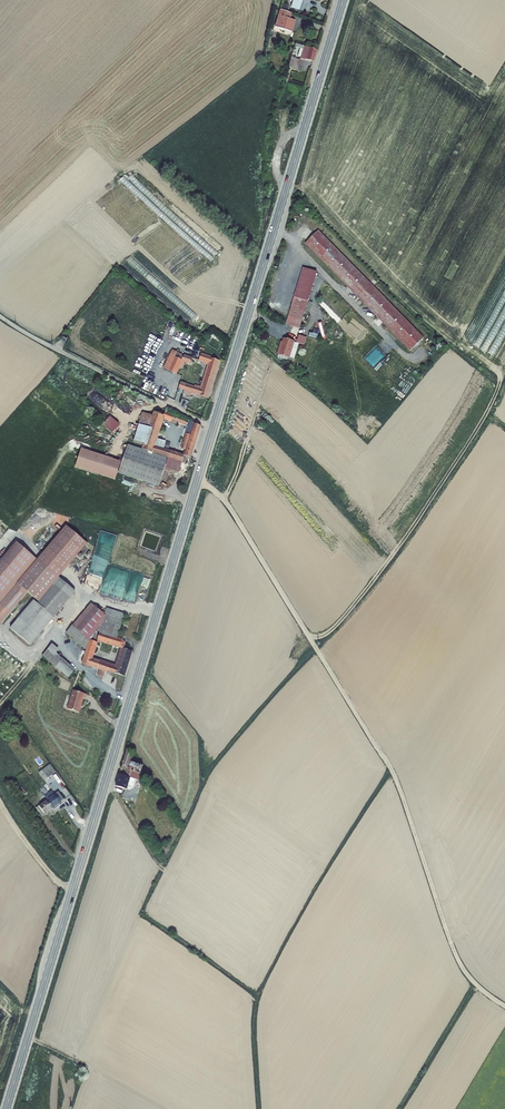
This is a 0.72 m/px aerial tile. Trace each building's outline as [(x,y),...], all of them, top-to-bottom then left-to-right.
[(302,0),(293,0),(291,7),(294,9),(298,10),(299,10),(302,0)] [(292,13),(280,8),(279,11),(277,15),(274,27),(292,32),(296,20),(290,18),(292,13)] [(317,49),(295,43),(294,46),(297,47),(300,48),(303,49),(301,56),(300,57),(305,59),(313,61),(317,49)] [(293,58),(291,57),(289,66),(298,69),(300,60),(299,60),(293,58)] [(319,230),(305,244),(410,352),(424,338),(319,230)] [(317,272),(303,268),(286,325),(299,329),(317,272)] [(299,335),(296,343),(299,344),(304,346),(307,338),(299,335)] [(207,342),(218,350),(222,345),(212,337),(207,342)] [(288,340),(283,338),(282,342),(281,342),(277,354),(279,355),(289,358),(290,358),(295,343),(295,342),(293,341),(288,340)] [(295,343),(290,358),(294,359),(299,344),(296,343),(295,343)] [(182,360),(184,355),(172,350),(163,368),(169,371),(175,357),(182,360)] [(211,357),(201,353),(199,361),(204,363),(204,364),(207,365),(201,386),(195,385),(194,386),(181,382),(179,389),(185,391),(184,393),(192,396),(192,394),(195,395),(195,394),(209,399),(221,361),(217,360),(214,359),(211,358),(211,357)] [(438,374),(443,377),(460,358),(456,354),(438,374)] [(192,357),(184,355),(182,360),(175,357),(169,371),(177,375),(179,369),(183,362),(185,363),(190,364),(192,357)] [(450,374),(454,377),(466,364),(462,361),(450,374)] [(418,407),(442,377),(438,374),(414,403),(418,407)] [(120,399),(125,391),(120,388),(116,397),(120,399)] [(166,411),(164,415),(154,412),(153,416),(149,428),(153,429),(148,447),(143,446),(142,449),(168,458),(182,462),(183,463),(185,456),(188,457),(192,459),(202,427),(194,423),(190,435),(186,434),(181,449),(185,450),(184,455),(169,450),(164,449),(156,446),(158,438),(164,420),(172,423),(173,420),(174,416),(174,415),(166,411)] [(149,428),(153,416),(143,413),(142,413),(139,424),(139,425),(149,428)] [(187,426),(189,421),(174,416),(173,420),(178,422),(187,426)] [(120,425),(110,417),(103,425),(112,434),(120,425)] [(188,427),(186,434),(190,435),(194,423),(189,421),(187,426),(187,427),(188,427)] [(153,429),(149,428),(139,425),(133,442),(143,446),(148,447),(153,429)] [(156,446),(164,449),(166,442),(166,441),(158,438),(156,446)] [(168,458),(142,449),(128,445),(118,474),(159,487),(165,468),(168,458)] [(115,481),(121,462),(81,449),(75,468),(115,481)] [(374,451),(348,484),(352,487),(379,455),(374,451)] [(168,458),(165,468),(179,473),(182,462),(168,458)] [(49,518),(60,522),(62,515),(50,512),(49,518)] [(66,526),(37,560),(16,543),(0,562),(0,626),(27,594),(38,603),(37,605),(34,601),(10,629),(30,646),(76,592),(59,578),(88,545),(66,526)] [(126,644),(122,640),(118,639),(125,615),(107,609),(104,615),(91,604),(66,633),(86,651),(81,665),(98,670),(99,671),(97,676),(103,678),(105,673),(107,674),(108,672),(125,678),(133,652),(127,650),(128,647),(125,645),(126,644)] [(59,651),(52,645),(42,657),(68,679),(76,670),(57,654),(59,651)] [(87,695),(73,691),(67,710),(79,714),(84,700),(86,700),(87,695)] [(134,750),(127,749),(119,773),(131,777),(135,779),(139,780),(143,764),(130,760),(134,750)] [(56,771),(50,763),(39,772),(44,780),(56,771)] [(128,785),(131,777),(119,773),(115,786),(127,790),(128,785)] [(27,793),(22,786),(15,791),(20,798),(27,793)] [(47,799),(54,793),(52,790),(44,796),(47,799)] [(54,793),(47,799),(54,809),(62,803),(61,802),(64,799),(58,791),(55,794),(54,793)] [(46,814),(54,809),(47,799),(39,805),(36,807),(41,816),(45,813),(46,814)]
